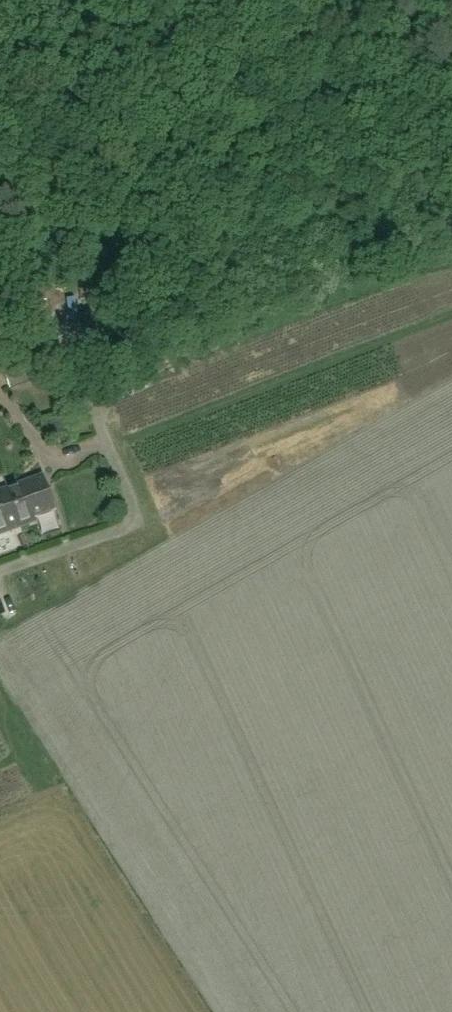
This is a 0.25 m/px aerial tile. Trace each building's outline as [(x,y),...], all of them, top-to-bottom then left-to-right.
[(1,366),(10,388),(55,372),(47,349),(1,366)] [(0,492),(0,535),(36,521),(35,518),(55,510),(42,476),(0,492)]
